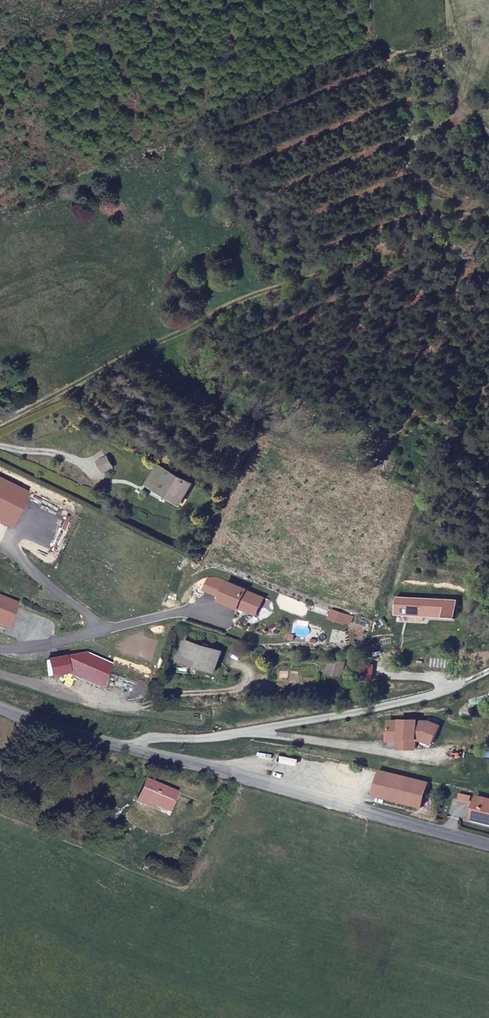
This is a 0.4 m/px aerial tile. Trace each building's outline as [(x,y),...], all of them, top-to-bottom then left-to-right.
[(99,452),(91,457),(97,467),(105,463),(99,452)] [(183,480),(150,462),(142,479),(170,493),(175,484),(179,486),(183,480)] [(177,467),(165,462),(163,466),(174,472),(177,467)] [(6,517),(19,490),(0,480),(0,514),(6,517)] [(238,588),(219,581),(212,600),(231,607),(231,606),(249,613),(256,597),(237,590),(238,588)] [(458,590),(396,584),(395,609),(456,615),(458,590)] [(6,610),(13,595),(0,589),(0,607),(6,610)] [(211,651),(181,645),(177,664),(207,669),(211,651)] [(79,647),(39,653),(42,669),(59,666),(90,683),(102,658),(79,647)] [(326,664),(341,666),(342,653),(328,652),(326,664)] [(425,731),(436,734),(442,717),(429,713),(419,714),(418,713),(402,714),(401,716),(391,716),(392,735),(403,734),(403,732),(425,731)] [(434,739),(436,734),(425,731),(403,732),(403,734),(392,735),(392,742),(420,742),(420,736),(434,739)] [(431,780),(384,767),(377,791),(425,803),(431,780)] [(173,787),(139,772),(129,792),(146,801),(149,796),(166,803),(173,787)] [(472,795),(462,792),(460,800),(471,802),(472,795)] [(480,795),(474,817),(484,820),(484,823),(488,824),(488,797),(480,795)]
